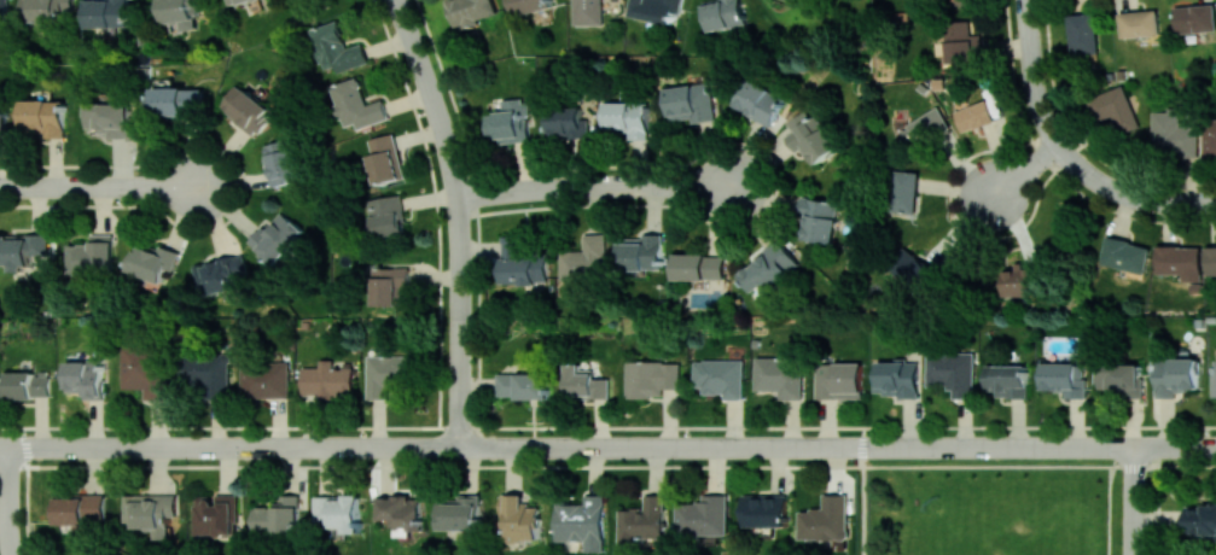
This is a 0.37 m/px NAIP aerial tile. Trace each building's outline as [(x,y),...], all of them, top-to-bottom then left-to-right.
[(8,29),(8,0),(0,0),(0,29),(8,29)] [(23,20),(73,21),(73,0),(23,0),(23,20)] [(129,26),(128,0),(87,0),(87,27),(129,26)] [(199,28),(195,0),(158,0),(161,24),(180,21),(181,30),(199,28)] [(494,0),(448,0),(456,27),(498,14),(494,0)] [(551,0),(509,0),(510,14),(552,8),(551,0)] [(573,24),(602,25),(602,0),(573,0),(573,24)] [(632,16),(671,24),(674,12),(679,13),(682,0),(635,0),(632,16)] [(708,31),(746,23),(741,0),(709,0),(702,1),(708,31)] [(1175,6),(1176,33),(1215,31),(1215,4),(1175,6)] [(1120,11),(1120,36),(1158,36),(1158,11),(1120,11)] [(1097,52),(1096,14),(1069,14),(1070,53),(1097,52)] [(368,62),(362,43),(348,47),(339,20),(311,28),(324,69),(336,65),(338,72),(368,62)] [(945,62),(981,60),(980,34),(971,34),(970,22),(943,23),(945,62)] [(331,84),(343,126),(355,123),(356,128),(389,119),(383,99),(366,104),(359,77),(331,84)] [(733,109),(773,123),(785,93),(745,78),(733,109)] [(670,120),(690,117),(691,123),(716,119),(710,81),(665,88),(670,120)] [(221,105),(254,135),(273,114),(240,84),(221,105)] [(1113,116),(1119,133),(1138,127),(1123,85),(1087,98),(1096,122),(1113,116)] [(154,88),(154,114),(203,113),(203,87),(154,88)] [(489,139),(499,138),(500,144),(531,140),(526,98),(502,101),(503,112),(486,114),(489,139)] [(996,121),(988,99),(955,111),(963,133),(996,121)] [(65,137),(64,100),(23,101),(23,133),(45,132),(46,137),(65,137)] [(88,130),(109,129),(109,138),(135,137),(135,131),(129,131),(129,102),(88,103),(88,130)] [(629,139),(648,139),(647,102),(606,102),(606,132),(629,131),(629,139)] [(898,131),(911,153),(952,128),(939,106),(898,131)] [(588,134),(588,118),(582,118),(582,107),(549,108),(550,135),(588,134)] [(787,122),(792,131),(785,136),(798,155),(805,150),(816,165),(839,149),(810,107),(787,122)] [(1197,156),(1198,125),(1179,125),(1179,111),(1153,111),(1152,155),(1197,156)] [(1203,119),(1203,157),(1215,157),(1215,119),(1203,119)] [(366,140),(377,184),(405,177),(394,133),(366,140)] [(263,144),(272,187),(301,181),(292,138),(263,144)] [(916,211),(918,171),(893,170),(891,210),(916,211)] [(371,199),(375,237),(407,234),(403,195),(371,199)] [(834,243),(839,201),(801,196),(799,212),(807,213),(803,239),(834,243)] [(248,245),(274,266),(303,230),(277,209),(248,245)] [(561,279),(606,278),(604,232),(584,233),(584,250),(561,251),(561,279)] [(0,233),(0,265),(10,265),(10,270),(25,271),(25,269),(46,270),(48,235),(0,233)] [(68,275),(112,276),(113,234),(90,233),(90,244),(69,244),(68,275)] [(662,234),(644,233),(644,241),(619,241),(618,269),(661,270),(662,234)] [(504,283),(549,282),(548,252),(528,252),(527,234),(503,235),(504,283)] [(1150,247),(1106,236),(1100,263),(1143,274),(1150,247)] [(800,268),(781,237),(760,250),(764,257),(738,273),(753,297),(800,268)] [(174,271),(179,250),(160,245),(159,249),(135,244),(128,272),(162,281),(165,269),(174,271)] [(1201,246),(1156,245),(1155,273),(1200,274),(1201,246)] [(913,290),(932,270),(906,246),(887,266),(913,290)] [(1206,275),(1215,275),(1215,247),(1205,247),(1206,275)] [(674,278),(725,280),(725,254),(675,253),(674,278)] [(247,274),(243,255),(194,266),(201,296),(235,288),(232,278),(247,274)] [(410,287),(410,267),(373,268),(374,306),(403,305),(402,287),(410,287)] [(1002,269),(1004,296),(1034,294),(1033,268),(1002,269)] [(146,388),(146,399),(168,399),(168,347),(123,347),(123,388),(146,388)] [(975,398),(974,352),(928,353),(928,386),(954,386),(954,398),(975,398)] [(411,355),(367,355),(367,399),(388,399),(388,386),(411,385),(411,355)] [(229,397),(229,356),(183,357),(183,388),(206,387),(206,398),(229,397)] [(755,390),(780,391),(779,399),(801,399),(802,357),(755,357),(755,390)] [(1176,398),(1176,390),(1200,390),(1199,358),(1156,359),(1157,398),(1176,398)] [(301,395),(352,397),(353,367),(333,367),(334,359),(319,359),(319,367),(302,366),(301,395)] [(743,360),(694,359),(693,391),(724,392),(724,399),(742,399),(743,360)] [(68,389),(86,390),(86,399),(103,399),(104,361),(68,360),(68,389)] [(241,362),(242,398),(289,397),(288,361),(241,362)] [(680,388),(679,361),(627,362),(627,397),(662,396),(662,388),(680,388)] [(918,362),(876,361),(875,395),(918,396),(918,362)] [(861,362),(816,362),(816,398),(861,398),(861,362)] [(1085,398),(1085,363),(1043,362),(1043,389),(1066,390),(1066,397),(1085,398)] [(567,397),(609,396),(609,377),(593,377),(593,373),(581,373),(581,364),(566,364),(567,397)] [(1027,397),(1028,365),(987,364),(986,390),(996,390),(996,397),(1027,397)] [(1142,364),(1098,365),(1099,388),(1110,388),(1110,396),(1143,395),(1142,364)] [(49,398),(49,372),(7,372),(6,397),(49,398)] [(549,372),(497,373),(498,398),(550,397),(549,372)] [(502,494),(502,513),(509,512),(509,541),(542,540),(541,508),(527,508),(527,493),(502,494)] [(800,538),(847,539),(848,494),(824,493),(823,509),(801,508),(800,538)] [(58,524),(77,524),(77,531),(105,531),(105,494),(58,494),(58,524)] [(177,516),(178,494),(134,494),(133,528),(154,529),(154,538),(168,538),(169,516),(177,516)] [(195,534),(237,534),(237,494),(217,494),(217,497),(195,497),(195,534)] [(299,495),(280,494),(279,506),(254,505),(254,531),(299,532),(299,495)] [(359,494),(344,494),(344,496),(314,497),(314,521),(331,521),(331,528),(344,527),(344,533),(360,532),(359,494)] [(558,540),(587,540),(587,552),(605,551),(604,494),(585,494),(585,502),(557,503),(558,540)] [(667,538),(666,494),(645,494),(645,508),(621,508),(621,543),(639,543),(639,538),(667,538)] [(728,494),(703,494),(703,502),(678,502),(678,533),(727,534),(728,494)] [(744,526),(787,526),(787,495),(744,494),(744,526)] [(381,495),(380,519),(394,519),(394,527),(421,528),(422,496),(381,495)] [(481,530),(481,496),(440,495),(439,529),(481,530)] [(1186,531),(1201,531),(1201,539),(1215,539),(1215,505),(1186,505),(1186,531)]
